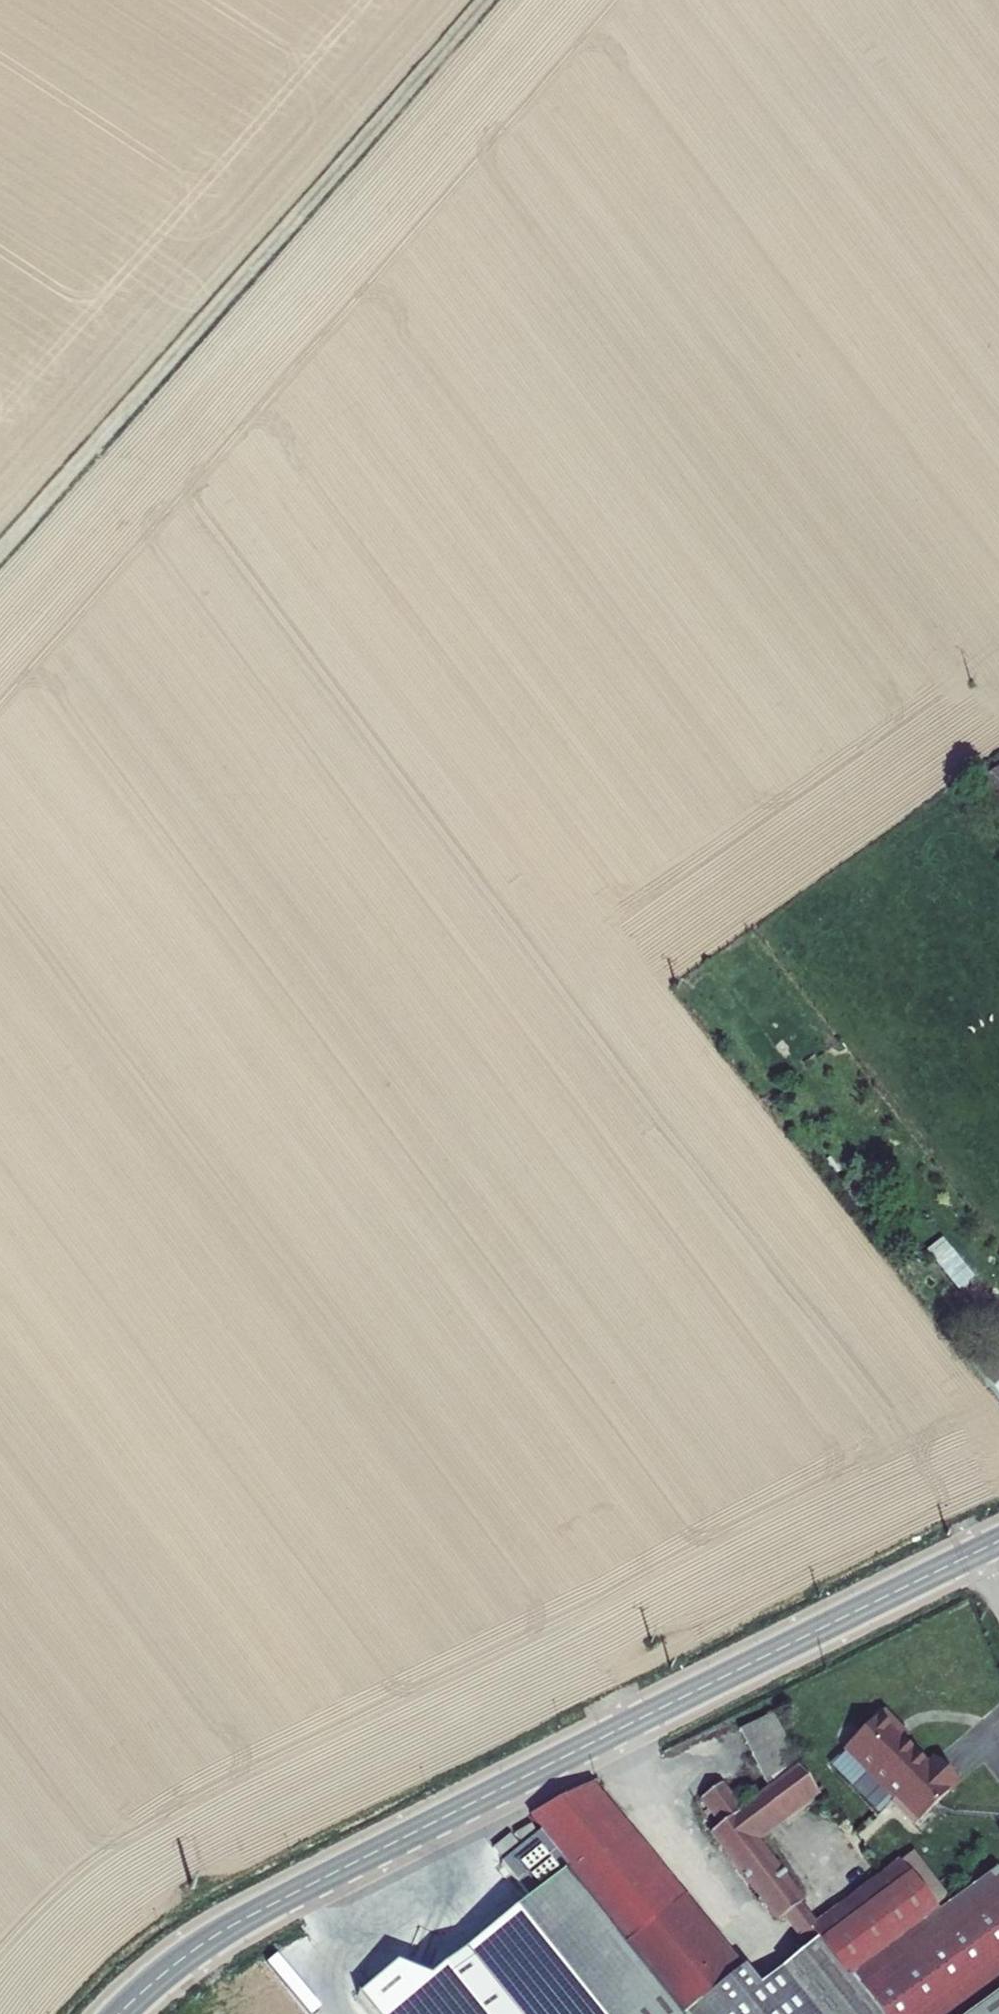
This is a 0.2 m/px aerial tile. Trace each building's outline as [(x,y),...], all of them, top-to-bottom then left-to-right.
[(998,808),(998,767),(976,781),(995,810),(998,808)] [(977,1383),(998,1411),(998,1367),(977,1383)] [(769,1710),(739,1727),(769,1782),(742,1804),(722,1777),(700,1793),(720,1820),(710,1828),(780,1919),(788,1913),(802,1931),(799,1934),(808,1946),(760,1984),(592,1780),(527,1815),(569,1867),(518,1907),(461,1951),(511,2013),(998,2013),(998,1888),(986,1872),(959,1891),(935,1861),(923,1870),(907,1850),(821,1919),(756,1833),(820,1783),(801,1759),(795,1763),(769,1710)] [(886,1729),(869,1713),(834,1752),(886,1800),(880,1807),(905,1830),(949,1780),(924,1757),(918,1765),(891,1740),(890,1742),(881,1734),(886,1729)] [(461,1951),(383,2013),(511,2013),(461,1951)]
